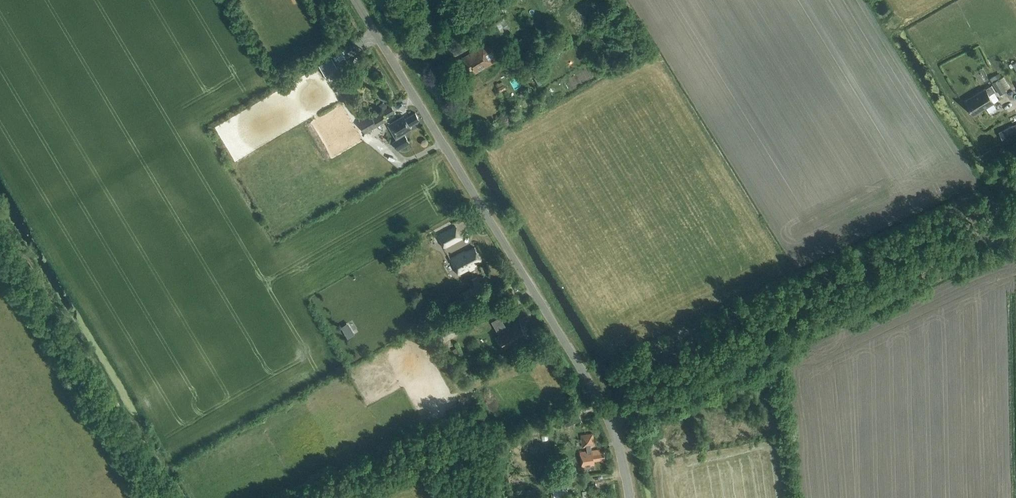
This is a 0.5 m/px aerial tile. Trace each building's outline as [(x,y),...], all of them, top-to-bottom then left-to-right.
[(508,34),(500,20),(492,25),(499,39),(508,34)] [(475,68),(478,73),(500,59),(492,47),(485,45),(456,63),(464,75),(475,68)] [(353,81),(362,76),(359,70),(349,76),(353,81)] [(1006,91),(999,79),(992,83),(1000,95),(1006,91)] [(986,88),(985,88),(965,100),(974,114),(994,101),(989,94),(995,90),(992,84),(986,88)] [(386,118),(396,113),(392,106),(373,116),(371,113),(359,119),(367,133),(378,126),(378,125),(387,120),(386,118)] [(405,135),(404,133),(412,128),(411,126),(420,120),(416,112),(406,118),(404,115),(389,125),(397,138),(398,137),(399,139),(394,141),(399,149),(410,143),(405,135)] [(462,239),(455,226),(438,235),(445,248),(462,239)] [(465,251),(464,251),(451,258),(460,274),(477,265),(476,263),(482,260),(475,247),(468,251),(467,250),(465,251)] [(477,276),(471,279),(475,286),(480,284),(481,283),(477,276)] [(468,302),(485,292),(480,284),(475,286),(463,294),(468,302)] [(487,312),(483,305),(463,316),(467,324),(487,312)] [(503,314),(494,319),(500,329),(509,324),(503,314)] [(438,339),(460,327),(456,319),(434,331),(438,339)] [(349,336),(358,333),(353,320),(344,324),(349,336)] [(520,323),(499,334),(507,348),(528,337),(520,323)] [(464,367),(459,369),(463,377),(468,374),(464,367)] [(577,411),(563,417),(567,426),(581,419),(577,411)] [(727,440),(742,438),(741,432),(726,433),(727,440)] [(772,451),(781,450),(780,441),(771,442),(772,451)] [(594,460),(606,458),(605,450),(601,451),(601,448),(580,451),(583,466),(595,464),(594,460)] [(544,472),(524,473),(525,484),(545,483),(544,472)] [(569,486),(566,486),(554,488),(555,495),(567,493),(567,494),(579,492),(578,484),(576,484),(576,483),(578,483),(578,479),(568,480),(569,486)] [(599,491),(608,489),(606,481),(597,483),(599,491)]
